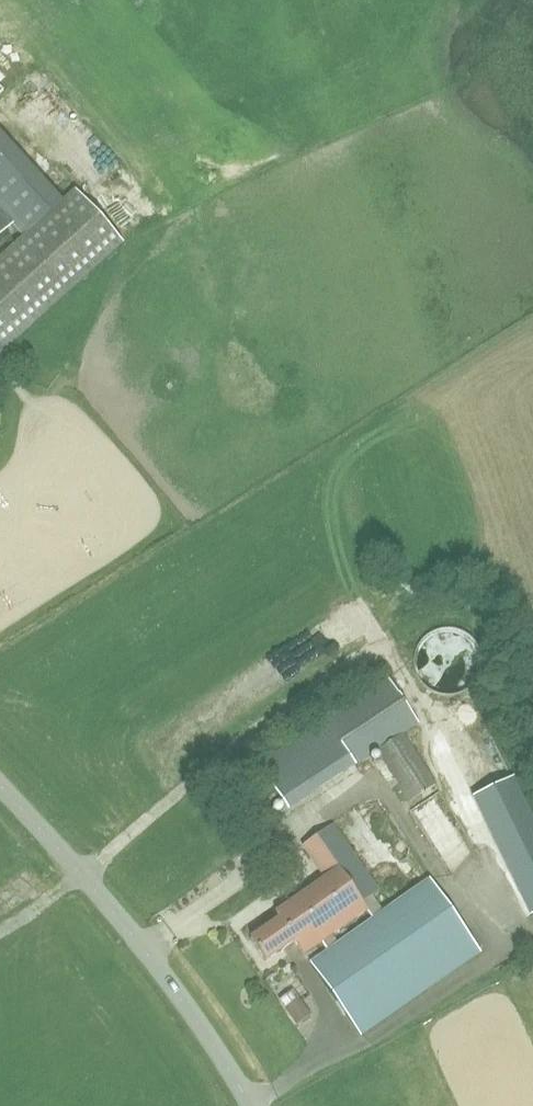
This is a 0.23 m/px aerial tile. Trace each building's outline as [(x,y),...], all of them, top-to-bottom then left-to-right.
[(81,183),(56,153),(0,198),(0,249),(81,183)] [(0,259),(0,354),(123,242),(76,190),(0,259)] [(416,651),(415,657),(414,662),(415,668),(416,673),(419,678),(422,683),(426,687),(430,690),(435,692),(441,694),(446,695),(452,695),(457,693),(463,691),(467,689),(472,685),(475,681),(478,676),(480,671),(481,665),(482,659),(481,654),(479,648),(476,643),(473,638),(468,634),(463,631),(458,629),(452,628),(446,628),(440,628),(435,630),(430,633),(425,636),(421,641),(418,646),(416,651)] [(436,784),(404,733),(418,724),(387,678),(259,764),(288,809),(355,765),(376,751),(409,802),(436,784)] [(514,779),(473,799),(531,919),(532,918),(532,817),(514,779)] [(242,802),(233,808),(238,815),(247,810),(242,802)] [(438,858),(460,848),(441,808),(419,818),(438,858)] [(383,912),(372,896),(379,891),(333,826),(302,846),(324,880),(275,914),(279,919),(250,939),(265,960),(295,940),(303,953),(365,910),(372,919),(310,962),(361,1036),(480,955),(429,879),(383,912)] [(380,893),(405,884),(397,863),(372,872),(380,893)] [(299,999),(285,1010),(297,1027),(312,1016),(299,999)]
